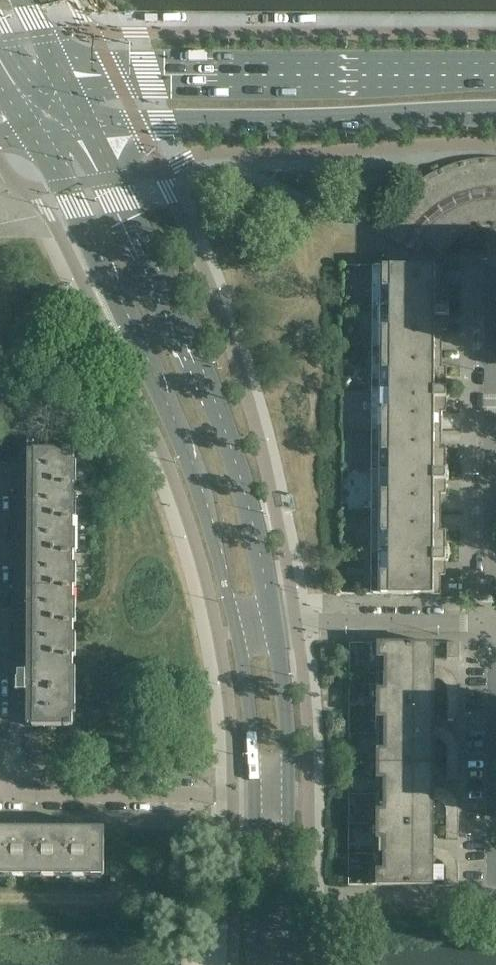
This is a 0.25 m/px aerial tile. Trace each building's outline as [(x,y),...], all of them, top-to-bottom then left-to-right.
[(447,330),(447,295),(447,285),(442,285),(442,265),(375,265),(375,348),(442,348),(442,330),(447,330)] [(446,412),(447,376),(447,366),(442,366),(442,348),(375,348),(374,430),(442,430),(442,412),(446,412)] [(446,494),(446,458),(446,448),(442,448),(442,430),(374,430),(374,512),(441,512),(441,494),(446,494)] [(11,438),(0,438),(0,463),(11,464),(11,438)] [(73,727),(74,555),(74,450),(34,450),(33,678),(27,678),(27,672),(26,672),(26,673),(18,673),(18,680),(17,680),(17,692),(16,692),(17,693),(27,693),(27,704),(32,704),(32,727),(73,727)] [(446,576),(446,540),(446,530),(441,530),(441,512),(374,512),(374,594),(441,595),(441,576),(446,576)] [(433,679),(433,667),(433,643),(379,643),(379,704),(433,705),(433,679)] [(459,659),(459,643),(447,643),(447,659),(459,659)] [(440,680),(445,669),(442,668),(440,667),(436,667),(433,667),(433,679),(437,679),(439,679),(440,680)] [(447,670),(445,669),(440,680),(442,681),(443,682),(444,683),(445,684),(455,677),(454,676),(452,674),(450,672),(447,670)] [(457,680),(455,677),(445,684),(446,685),(446,687),(447,688),(447,690),(447,691),(459,691),(459,689),(459,688),(458,684),(458,682),(457,680)] [(459,701),(459,691),(447,691),(447,701),(459,701)] [(459,710),(459,701),(447,701),(447,710),(459,710)] [(433,739),(433,727),(433,705),(379,704),(379,764),(433,765),(433,739)] [(459,719),(459,710),(447,710),(447,719),(459,719)] [(440,740),(445,729),(442,728),(440,727),(437,727),(433,727),(433,739),(436,739),(437,739),(440,740)] [(447,730),(445,729),(440,740),(441,741),(443,742),(444,743),(445,744),(454,737),(453,735),(450,732),(449,731),(447,730)] [(456,740),(455,737),(454,737),(445,744),(446,746),(447,748),(447,749),(447,751),(459,751),(459,749),(459,748),(458,746),(458,743),(457,741),(456,740)] [(459,761),(459,751),(447,751),(447,761),(459,761)] [(459,770),(459,761),(447,761),(447,770),(459,770)] [(433,800),(433,787),(433,765),(379,764),(379,824),(433,825),(433,800)] [(459,779),(459,770),(447,770),(447,779),(459,779)] [(439,800),(445,790),(443,789),(439,788),(436,787),(433,787),(433,800),(436,800),(438,800),(439,800)] [(447,791),(445,790),(439,800),(441,801),(442,802),(443,803),(444,805),(454,797),(453,795),(450,793),(447,791)] [(456,801),(454,798),(454,797),(444,805),(445,806),(446,807),(446,809),(447,811),(459,811),(459,810),(458,807),(458,805),(457,804),(457,803),(456,801)] [(459,821),(459,811),(447,811),(447,821),(459,821)] [(459,830),(459,821),(447,821),(447,830),(459,830)] [(432,860),(432,848),(433,825),(379,824),(378,885),(432,886),(432,860)] [(13,828),(0,828),(0,876),(13,876),(13,828)] [(43,876),(43,828),(13,828),(13,876),(43,876)] [(74,876),(74,828),(43,828),(43,876),(74,876)] [(104,876),(105,828),(74,828),(74,876),(104,876)] [(459,839),(459,830),(447,830),(447,839),(459,839)] [(439,861),(445,850),(442,849),(439,848),(435,847),(432,848),(432,860),(434,860),(436,860),(438,860),(439,861)] [(454,858),(454,857),(452,855),(450,853),(448,851),(446,850),(445,850),(439,861),(441,861),(442,862),(443,863),(444,865),(454,858)] [(458,867),(457,864),(456,862),(456,861),(455,859),(454,858),(444,865),(445,866),(446,868),(446,870),(446,872),(458,872),(458,869),(458,867)] [(458,882),(458,872),(446,872),(446,882),(458,882)]
